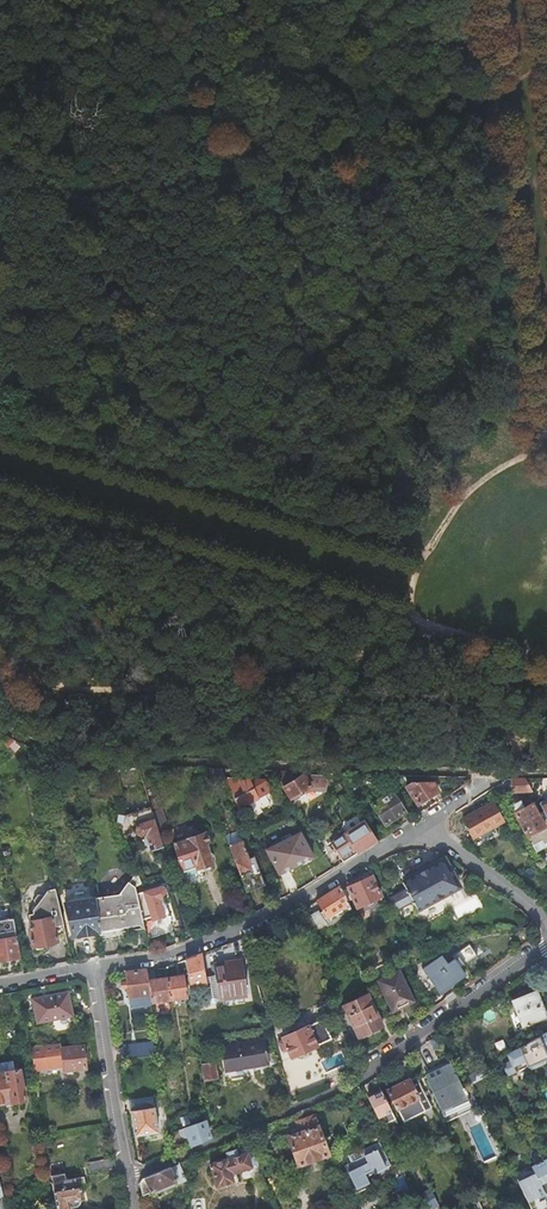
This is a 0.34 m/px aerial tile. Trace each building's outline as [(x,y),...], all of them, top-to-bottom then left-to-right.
[(289,771),(273,770),(293,802),(310,791),(325,792),(325,775),(300,774),(293,778),(289,771)] [(264,780),(225,778),(236,810),(240,808),(245,817),(252,813),(253,816),(264,811),(262,807),(269,804),(264,794),(270,791),(264,780)] [(532,792),(525,779),(512,780),(512,792),(532,792)] [(410,782),(405,786),(416,804),(436,791),(431,783),(410,782)] [(391,791),(371,804),(384,824),(404,811),(391,791)] [(546,819),(546,818),(546,797),(537,802),(546,819)] [(546,848),(546,819),(541,822),(532,805),(522,809),(519,802),(509,807),(535,855),(546,848)] [(493,803),(463,819),(481,853),(502,842),(498,835),(508,830),(493,803)] [(155,823),(160,840),(174,836),(166,809),(152,814),(155,823)] [(343,833),(347,840),(356,854),(376,841),(363,820),(343,833)] [(151,850),(162,846),(160,840),(155,823),(141,828),(137,833),(138,837),(143,839),(144,844),(149,843),(151,850)] [(223,830),(226,839),(233,836),(230,828),(223,830)] [(208,833),(178,844),(186,869),(213,860),(207,841),(210,840),(208,833)] [(279,875),(304,861),(300,853),(307,849),(298,833),(266,851),(279,875)] [(356,854),(347,840),(334,848),(342,862),(356,854)] [(229,846),(239,876),(252,871),(242,842),(229,846)] [(300,853),(304,861),(311,857),(307,849),(300,853)] [(442,859),(427,866),(428,870),(444,863),(442,859)] [(384,892),(394,912),(412,903),(416,910),(457,891),(444,863),(428,870),(427,866),(423,868),(423,867),(419,869),(416,872),(417,875),(401,883),(404,890),(389,896),(386,891),(384,892)] [(399,879),(401,883),(417,875),(416,872),(399,879)] [(371,877),(348,888),(358,908),(381,897),(371,877)] [(98,931),(100,943),(118,941),(120,942),(128,941),(126,927),(138,926),(143,929),(134,888),(129,883),(117,896),(93,899),(98,931)] [(340,886),(316,901),(324,919),(349,907),(340,886)] [(161,887),(145,892),(152,919),(164,916),(162,909),(167,908),(164,898),(166,895),(164,889),(161,887)] [(62,927),(54,890),(45,892),(41,897),(40,896),(38,895),(37,895),(35,895),(34,895),(33,896),(32,897),(32,898),(31,899),(31,900),(31,901),(31,902),(31,903),(31,905),(32,906),(33,907),(29,911),(30,916),(25,917),(27,931),(26,931),(29,948),(56,944),(53,929),(62,927)] [(446,897),(456,919),(483,907),(476,893),(462,900),(458,891),(446,897)] [(72,935),(98,931),(93,899),(93,898),(67,903),(72,935)] [(308,916),(314,931),(324,927),(317,912),(308,916)] [(19,957),(16,937),(0,939),(0,960),(19,957)] [(466,972),(463,968),(461,964),(465,961),(460,954),(449,962),(443,954),(425,966),(441,989),(466,972)] [(198,955),(184,960),(189,988),(204,986),(202,978),(198,955)] [(211,965),(213,976),(214,986),(216,1001),(245,996),(240,960),(211,965)] [(145,970),(126,972),(129,997),(149,994),(147,981),(145,970)] [(402,970),(381,978),(392,1009),(413,1001),(402,970)] [(213,976),(202,978),(204,986),(204,987),(214,986),(213,976)] [(167,979),(170,999),(183,997),(180,977),(167,979)] [(149,994),(149,1001),(170,999),(167,979),(153,980),(147,981),(149,994)] [(514,1014),(508,1017),(516,1034),(523,1031),(521,1027),(544,1017),(533,993),(509,1003),(514,1014)] [(67,994),(31,1000),(36,1024),(71,1017),(67,994)] [(369,994),(344,1004),(358,1036),(382,1026),(369,994)] [(323,1018),(281,1036),(285,1047),(289,1057),(331,1039),(323,1018)] [(507,1076),(546,1058),(546,1033),(544,1034),(498,1059),(507,1055),(510,1062),(502,1065),(507,1076)] [(285,1047),(281,1036),(276,1038),(280,1049),(285,1047)] [(264,1066),(278,1064),(270,1037),(220,1047),(224,1069),(263,1061),(264,1066)] [(60,1043),(30,1048),(32,1068),(62,1065),(63,1068),(84,1066),(82,1046),(61,1048),(60,1043)] [(123,1046),(124,1059),(152,1055),(151,1043),(123,1046)] [(457,1080),(449,1062),(440,1067),(438,1064),(425,1071),(429,1079),(425,1081),(437,1107),(442,1118),(469,1105),(464,1095),(466,1095),(463,1088),(461,1089),(457,1080)] [(200,1066),(203,1081),(215,1079),(213,1064),(200,1066)] [(338,1069),(323,1075),(326,1082),(323,1089),(343,1081),(338,1069)] [(421,1073),(425,1081),(429,1079),(425,1071),(421,1073)] [(0,1075),(0,1105),(25,1101),(19,1072),(0,1075)] [(423,1107),(430,1104),(416,1076),(386,1090),(396,1109),(397,1109),(403,1120),(424,1110),(423,1107)] [(372,1096),(367,1099),(381,1127),(388,1124),(395,1121),(379,1090),(372,1095),(372,1096)] [(151,1097),(127,1100),(129,1111),(152,1108),(151,1097)] [(152,1108),(129,1111),(133,1136),(156,1132),(152,1108)] [(297,1134),(293,1135),(303,1163),(332,1153),(322,1126),(324,1125),(319,1113),(300,1120),(302,1126),(295,1128),(297,1134)] [(190,1146),(208,1138),(200,1119),(182,1127),(185,1134),(190,1146)] [(482,1162),(497,1156),(484,1122),(468,1128),(482,1162)] [(182,1127),(167,1134),(168,1142),(185,1134),(182,1127)] [(347,1173),(343,1175),(353,1195),(370,1187),(364,1176),(370,1174),(371,1176),(389,1167),(378,1143),(360,1152),(363,1157),(355,1161),(344,1167),(347,1173)] [(250,1166),(258,1164),(252,1146),(226,1153),(228,1159),(210,1164),(216,1185),(233,1181),(230,1172),(251,1167),(250,1166)] [(286,1157),(272,1161),(278,1177),(291,1172),(286,1157)] [(531,1167),(546,1198),(546,1179),(546,1159),(531,1167)] [(105,1161),(87,1164),(88,1174),(106,1171),(105,1161)] [(142,1195),(188,1184),(185,1176),(179,1163),(142,1179),(139,1183),(142,1195)] [(80,1202),(82,1202),(79,1189),(85,1188),(84,1178),(66,1181),(65,1174),(52,1176),(57,1208),(70,1208),(75,1208),(76,1208),(77,1208),(78,1207),(79,1206),(80,1205),(80,1203),(80,1202)] [(532,1208),(544,1208),(546,1208),(546,1205),(538,1188),(525,1195),(532,1208)] [(440,1208),(432,1192),(424,1196),(430,1208),(439,1208),(440,1208)] [(477,1198),(467,1203),(470,1208),(482,1208),(477,1198)]
